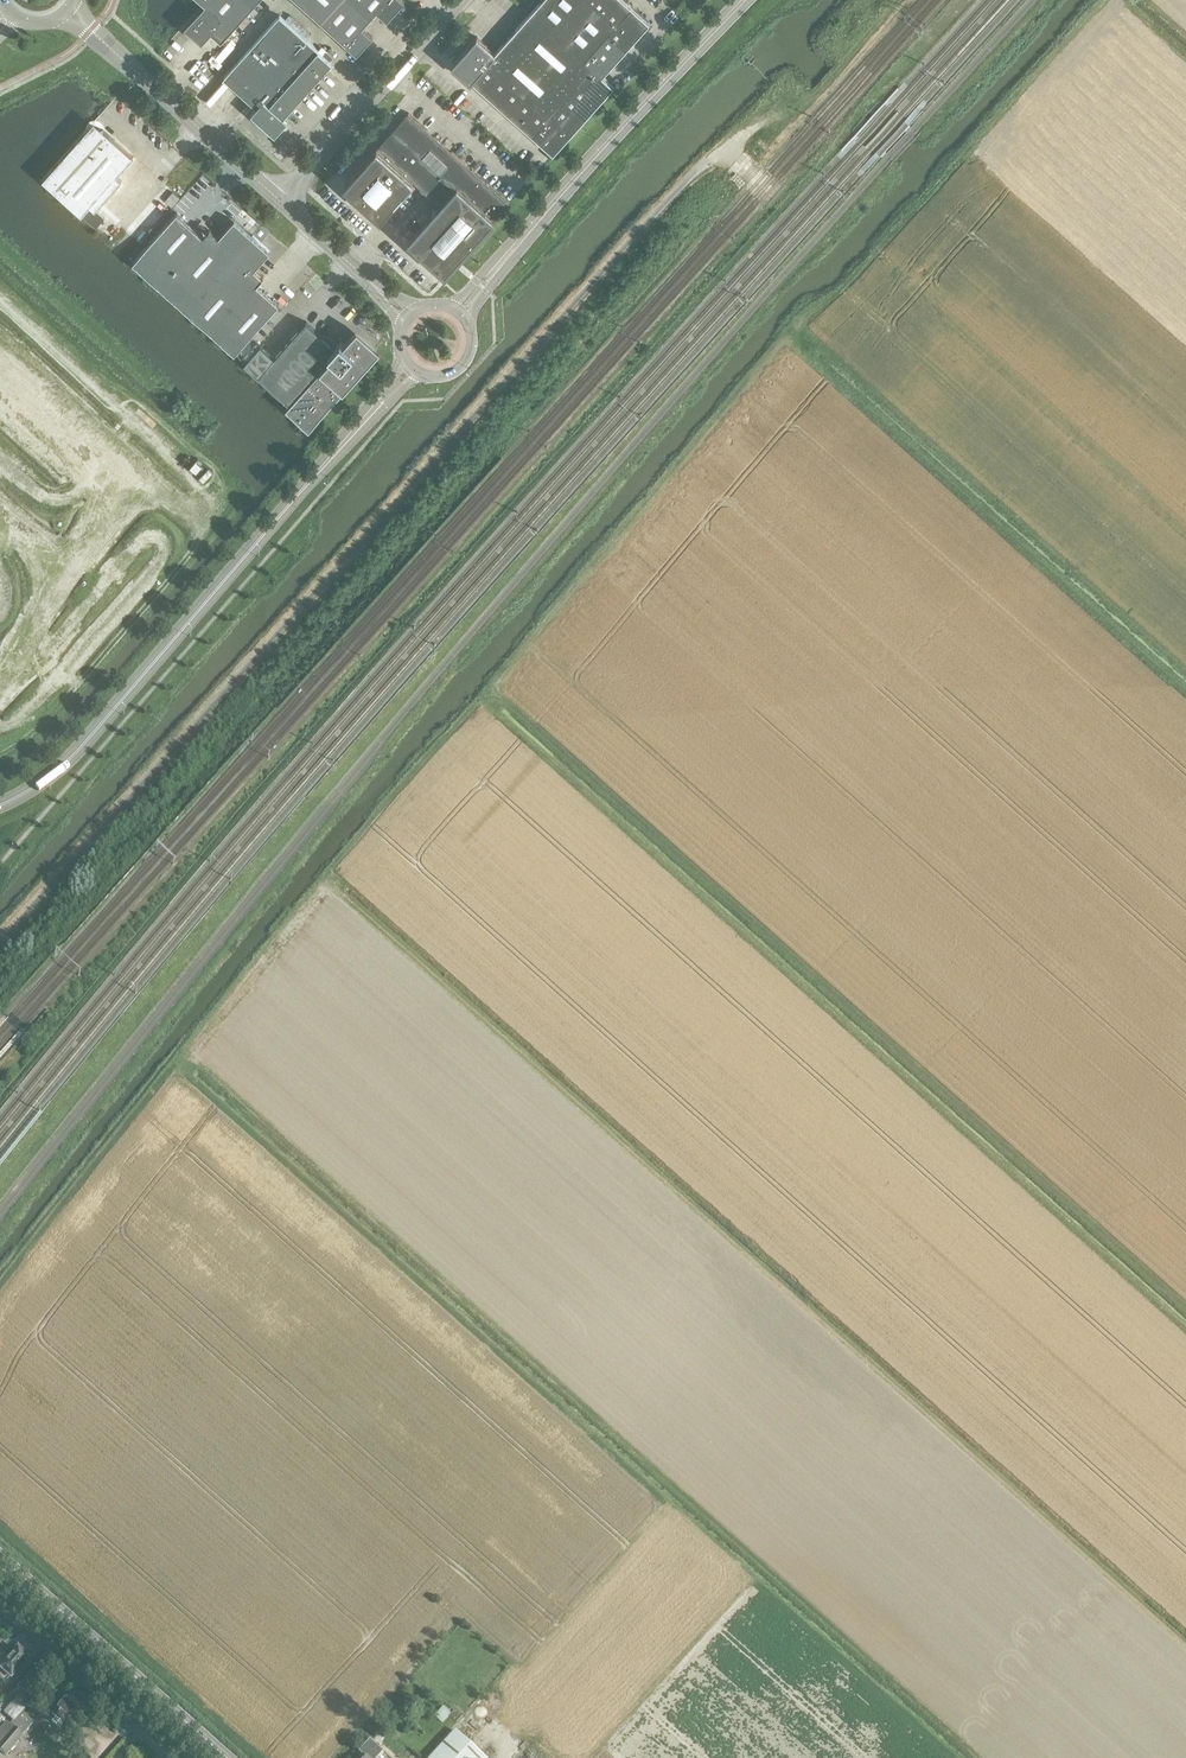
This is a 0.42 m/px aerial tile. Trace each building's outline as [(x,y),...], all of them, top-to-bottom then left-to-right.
[(206,3),(201,9),(185,26),(202,42),(211,32),(222,41),(258,0),(203,0),(206,3)] [(357,53),(373,35),(363,26),(378,10),(388,19),(405,0),(298,0),(357,53)] [(495,52),(477,36),(452,63),(471,79),(553,153),(552,154),(614,85),(603,75),(650,22),(626,0),(541,0),(495,52)] [(257,107),(251,113),(275,134),(288,120),(284,116),(333,62),(280,14),(224,77),(257,107)] [(441,205),(409,241),(423,253),(424,251),(433,260),(432,261),(445,273),(509,202),(409,112),(345,183),(358,195),(359,194),(369,202),(368,204),(381,216),(413,180),(441,205)] [(86,130),(51,169),(51,170),(52,187),(82,214),(82,213),(90,204),(96,209),(122,179),(117,175),(133,156),(104,129),(86,130)] [(270,251),(234,218),(218,236),(210,229),(210,228),(203,235),(176,212),(134,259),(132,261),(234,353),(236,350),(278,304),(256,284),(263,277),(262,276),(254,269),(270,251)] [(341,339),(335,346),(307,320),(275,356),(261,343),(244,362),(290,403),(287,406),(286,407),(308,427),(309,428),(315,421),(381,348),(358,327),(344,342),(341,339)] [(28,1657),(24,1653),(20,1650),(19,1651),(17,1650),(9,1659),(3,1653),(0,1656),(0,1678),(6,1684),(10,1679),(11,1679),(28,1660),(26,1658),(28,1657)] [(19,1695),(3,1710),(23,1732),(35,1721),(22,1707),(26,1704),(19,1695)] [(56,1707),(60,1712),(56,1717),(65,1725),(70,1719),(73,1723),(85,1710),(68,1695),(56,1707)] [(436,1714),(443,1721),(452,1712),(444,1705),(436,1714)] [(0,1727),(0,1748),(6,1753),(24,1734),(8,1719),(0,1727)] [(431,1757),(485,1757),(456,1731),(431,1757)] [(379,1757),(383,1752),(370,1740),(359,1753),(365,1757),(378,1757),(379,1757)]
